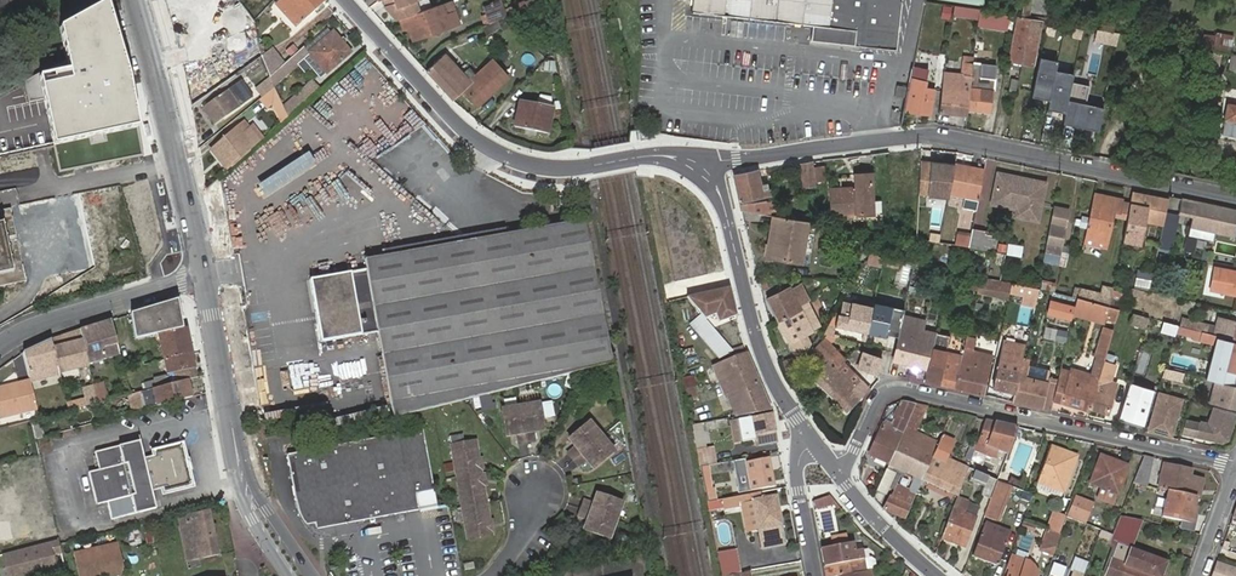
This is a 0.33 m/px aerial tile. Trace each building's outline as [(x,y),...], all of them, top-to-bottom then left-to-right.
[(326,0),(281,0),(277,4),(297,26),(326,0)] [(386,7),(396,19),(399,18),(413,13),(409,4),(418,1),(419,0),(401,0),(386,7)] [(692,13),(813,27),(811,40),(896,50),(901,0),(693,0),(692,13)] [(1022,13),(1030,15),(1032,0),(1025,0),(1022,13)] [(421,11),(418,1),(409,4),(413,13),(421,11)] [(452,12),(449,1),(440,4),(444,14),(452,12)] [(106,2),(57,28),(65,59),(71,81),(42,87),(54,145),(137,127),(129,80),(106,2)] [(421,11),(413,13),(399,18),(403,28),(408,27),(412,38),(457,24),(453,12),(452,12),(444,14),(440,4),(421,11)] [(979,12),(980,10),(953,6),(952,13),(951,17),(978,20),(979,12)] [(1008,17),(979,12),(978,20),(978,25),(1007,29),(1008,17)] [(1021,63),(1030,20),(1017,18),(1008,61),(1021,63)] [(501,29),(497,20),(481,27),(484,36),(501,29)] [(1039,22),(1030,20),(1021,63),(1032,65),(1039,29),(1037,29),(1039,22)] [(1056,27),(1046,25),(1043,35),(1053,38),(1056,27)] [(1083,30),(1073,28),(1071,38),(1081,40),(1083,30)] [(1111,32),(1096,29),(1093,43),(1115,47),(1118,33),(1111,32)] [(310,52),(328,73),(352,53),(333,31),(310,52)] [(1201,48),(1230,53),(1231,53),(1234,37),(1203,33),(1201,48)] [(262,55),(262,58),(269,76),(281,67),(283,65),(269,49),(262,55)] [(306,54),(302,49),(290,59),(294,64),(306,54)] [(1231,53),(1230,53),(1227,69),(1235,71),(1235,54),(1231,53)] [(426,70),(453,100),(464,89),(479,104),(508,77),(492,61),(470,81),(445,54),(426,70)] [(364,58),(355,66),(366,79),(375,72),(364,58)] [(1056,62),(1038,58),(1030,98),(1048,102),(1054,71),(1056,62)] [(294,64),(290,59),(283,65),(281,67),(269,76),(271,79),(273,84),(273,85),(296,66),(294,64)] [(943,72),(941,84),(939,113),(966,116),(967,111),(973,63),(963,62),(962,74),(943,72)] [(973,63),(967,111),(990,114),(994,79),(980,77),(981,63),(973,62),(973,63)] [(912,65),(907,98),(908,98),(906,111),(930,115),(933,101),(930,101),(933,88),(924,87),(927,68),(912,65)] [(354,66),(343,75),(356,92),(368,83),(354,66)] [(1072,74),(1054,71),(1048,102),(1046,110),(1063,114),(1070,83),(1072,74)] [(253,92),(259,100),(274,87),(273,85),(273,84),(271,79),(262,85),(256,90),(253,92)] [(1008,91),(1015,92),(1017,81),(1010,79),(1008,91)] [(1017,81),(1015,92),(1023,93),(1024,82),(1017,81)] [(1089,87),(1070,83),(1063,114),(1061,125),(1097,133),(1102,109),(1085,105),(1089,87)] [(895,95),(904,97),(906,86),(896,84),(895,95)] [(211,112),(207,115),(214,125),(240,107),(234,98),(240,94),(235,87),(229,91),(228,89),(206,105),(211,112)] [(274,87),(259,100),(268,108),(279,98),(274,87)] [(288,116),(306,101),(299,92),(283,105),(288,116)] [(513,126),(546,133),(551,110),(518,102),(513,126)] [(1226,104),(1221,136),(1235,139),(1235,106),(1226,104)] [(202,108),(207,115),(211,112),(206,105),(202,108)] [(280,123),(288,116),(283,105),(274,109),(280,123)] [(244,122),(237,127),(244,135),(250,130),(244,122)] [(137,127),(54,145),(61,172),(143,157),(137,127)] [(210,150),(227,169),(251,148),(260,141),(250,130),(244,135),(237,127),(210,150)] [(938,162),(921,160),(920,185),(919,193),(949,195),(949,193),(956,163),(943,162),(943,165),(938,165),(938,162)] [(813,161),(800,164),(803,188),(816,187),(816,182),(814,167),(813,161)] [(975,167),(956,163),(949,193),(979,200),(984,177),(974,175),(975,167)] [(826,181),(824,166),(814,167),(816,182),(826,181)] [(984,177),(985,169),(975,167),(974,175),(984,177)] [(762,192),(758,171),(735,176),(740,202),(770,196),(768,190),(762,192)] [(1016,216),(1038,220),(1046,182),(999,172),(994,195),(1019,200),(1018,208),(1016,216)] [(831,215),(873,214),(873,176),(854,176),(854,189),(830,190),(831,215)] [(1121,242),(1139,246),(1143,222),(1162,225),(1167,200),(1132,194),(1129,206),(1126,222),(1121,242)] [(1018,208),(1019,200),(994,195),(993,202),(1018,208)] [(1120,204),(1121,201),(1093,195),(1088,217),(1085,230),(1083,239),(1105,244),(1110,218),(1112,212),(1118,214),(1120,204)] [(766,209),(767,202),(741,206),(742,212),(773,217),(774,211),(766,209)] [(1196,202),(1191,227),(1214,231),(1235,236),(1235,210),(1196,202)] [(1129,206),(1120,204),(1118,214),(1112,212),(1110,218),(1126,222),(1129,206)] [(1055,208),(1047,243),(1061,247),(1069,211),(1055,208)] [(9,209),(0,211),(0,290),(26,284),(9,209)] [(1085,230),(1088,217),(1081,216),(1078,228),(1085,230)] [(780,218),(775,217),(768,262),(772,263),(780,218)] [(800,268),(809,222),(780,218),(772,263),(800,268)] [(610,364),(583,221),(472,242),(365,261),(367,272),(311,281),(322,342),(377,333),(392,419),(522,389),(610,364)] [(1212,240),(1214,231),(1191,227),(1189,235),(1212,240)] [(972,237),(969,248),(993,253),(997,238),(984,235),(985,233),(973,230),(972,237)] [(969,248),(972,237),(957,234),(955,245),(969,248)] [(1082,243),(1104,249),(1105,244),(1083,239),(1082,243)] [(1023,256),(1025,245),(1010,241),(1007,252),(1023,256)] [(1047,243),(1045,251),(1059,255),(1060,251),(1061,247),(1047,243)] [(1055,264),(1055,266),(1064,268),(1067,253),(1060,251),(1059,255),(1045,251),(1043,262),(1055,264)] [(1202,251),(1200,259),(1209,261),(1211,253),(1202,251)] [(884,265),(886,259),(870,255),(867,260),(884,265)] [(898,269),(900,262),(886,259),(884,265),(884,266),(898,269)] [(912,272),(915,263),(904,260),(902,269),(912,272)] [(1135,286),(1148,289),(1153,272),(1140,269),(1135,286)] [(1216,271),(1212,292),(1235,297),(1235,275),(1216,271)] [(1012,287),(980,279),(978,289),(1010,296),(1012,287)] [(1078,287),(1075,301),(1077,301),(1106,308),(1111,286),(1101,284),(1099,292),(1078,287)] [(1039,293),(1012,287),(1010,296),(1037,301),(1039,293)] [(729,288),(685,298),(701,315),(704,318),(715,314),(718,322),(736,315),(729,288)] [(799,307),(807,305),(798,288),(791,291),(790,290),(767,302),(778,322),(801,311),(799,307)] [(1009,300),(1010,296),(978,289),(975,299),(988,302),(990,296),(1009,300)] [(1114,290),(1113,300),(1122,301),(1124,291),(1114,290)] [(183,330),(178,300),(147,309),(131,314),(136,342),(159,336),(183,330)] [(1072,305),(1049,300),(1046,314),(1069,320),(1072,305)] [(868,334),(873,306),(843,301),(841,315),(838,315),(836,327),(868,334)] [(1106,308),(1077,301),(1074,313),(1107,321),(1110,309),(1106,308)] [(868,334),(885,338),(886,333),(898,336),(903,314),(904,310),(875,303),(873,306),(868,334)] [(811,313),(807,305),(799,307),(801,311),(778,322),(794,353),(808,346),(804,337),(818,329),(816,323),(810,326),(804,317),(811,313)] [(816,323),(811,313),(804,317),(810,326),(816,323)] [(926,319),(903,314),(898,336),(892,364),(927,372),(936,335),(923,332),(926,319)] [(701,315),(689,325),(722,363),(737,357),(733,352),(704,318),(701,315)] [(1150,319),(1135,315),(1133,325),(1147,329),(1150,319)] [(1235,342),(1235,324),(1220,320),(1218,328),(1180,317),(1177,327),(1179,327),(1197,332),(1204,334),(1219,337),(1235,342)] [(112,322),(83,330),(90,366),(120,359),(112,322)] [(1179,327),(1177,334),(1195,338),(1197,332),(1179,327)] [(61,336),(50,341),(59,374),(90,366),(83,329),(61,336)] [(191,355),(185,330),(183,330),(159,336),(165,362),(191,355)] [(1195,338),(1195,340),(1202,342),(1204,334),(1197,332),(1195,338)] [(1070,372),(1060,404),(1088,413),(1089,408),(1105,359),(1112,336),(1104,334),(1096,356),(1099,357),(1092,378),(1070,372)] [(1204,334),(1202,342),(1217,345),(1219,337),(1204,334)] [(949,338),(936,335),(927,372),(924,382),(954,389),(960,360),(945,357),(949,338)] [(966,337),(964,348),(970,349),(972,338),(966,337)] [(1026,345),(1005,340),(1003,348),(1024,353),(1026,345)] [(50,341),(22,353),(29,381),(32,391),(61,384),(59,374),(50,341)] [(839,355),(820,341),(811,355),(826,366),(813,379),(828,394),(830,396),(839,387),(831,378),(838,370),(846,362),(839,355)] [(1219,341),(1218,346),(1223,347),(1217,370),(1235,375),(1235,346),(1219,341)] [(964,348),(960,360),(954,389),(983,396),(991,357),(987,356),(987,355),(970,351),(970,349),(964,348)] [(1003,348),(992,390),(1014,395),(1023,358),(1024,353),(1003,348)] [(878,376),(884,359),(862,351),(855,368),(878,376)] [(727,398),(736,419),(771,412),(746,353),(744,354),(737,357),(722,363),(712,367),(715,374),(714,375),(725,399),(727,398)] [(196,379),(191,355),(165,362),(167,373),(146,379),(150,391),(168,386),(187,381),(196,379)] [(794,356),(783,359),(787,371),(798,367),(794,356)] [(1029,360),(1023,358),(1014,395),(1012,403),(1050,411),(1053,402),(1058,379),(1049,377),(1048,383),(1025,377),(1028,365),(1029,360)] [(1089,409),(1106,415),(1116,384),(1109,382),(1113,371),(1116,372),(1119,364),(1105,359),(1089,409)] [(291,392),(323,387),(319,365),(288,370),(291,392)] [(1049,377),(1051,370),(1028,365),(1025,377),(1048,383),(1049,377)] [(1070,372),(1061,369),(1058,379),(1053,402),(1060,404),(1070,372)] [(1166,369),(1163,377),(1182,383),(1185,374),(1166,369)] [(839,387),(830,396),(847,413),(860,401),(851,392),(861,383),(848,370),(843,375),(838,370),(831,378),(839,387)] [(693,379),(682,381),(686,401),(697,399),(693,379)] [(29,381),(0,388),(0,419),(37,412),(32,391),(29,381)] [(127,397),(132,414),(144,411),(173,403),(172,400),(191,395),(187,381),(168,386),(150,391),(130,396),(127,397)] [(1216,382),(1210,404),(1235,412),(1235,388),(1216,382)] [(858,399),(867,390),(860,383),(851,392),(858,399)] [(1118,419),(1144,426),(1155,391),(1130,383),(1118,419)] [(82,393),(86,408),(98,404),(95,390),(82,393)] [(1171,437),(1181,401),(1159,395),(1149,431),(1171,437)] [(915,409),(916,406),(904,403),(901,409),(897,408),(893,418),(896,420),(893,428),(883,424),(868,455),(889,465),(895,451),(915,409)] [(537,429),(541,433),(545,432),(540,405),(502,412),(507,439),(510,438),(512,434),(516,433),(516,437),(518,447),(538,444),(536,434),(535,430),(537,429)] [(480,418),(498,418),(497,406),(480,406),(480,418)] [(1213,406),(1208,425),(1198,423),(1194,438),(1220,444),(1227,441),(1235,415),(1235,413),(1213,406)] [(928,468),(937,447),(912,436),(923,412),(915,409),(895,451),(928,468)] [(759,446),(777,444),(775,433),(775,432),(771,415),(738,422),(742,443),(758,441),(759,446)] [(39,420),(30,422),(36,441),(44,439),(39,420)] [(1185,420),(1181,435),(1190,438),(1194,423),(1185,420)] [(314,426),(315,432),(332,428),(330,422),(314,426)] [(742,443),(738,422),(733,423),(737,444),(742,443)] [(1018,429),(986,422),(977,445),(997,452),(1007,455),(1018,429)] [(594,462),(593,466),(596,468),(616,450),(591,423),(571,440),(574,444),(578,443),(580,446),(578,448),(570,455),(581,468),(590,461),(592,459),(594,462)] [(701,424),(692,425),(697,449),(705,448),(701,424)] [(355,522),(407,511),(436,505),(422,429),(285,452),(285,453),(293,495),(297,506),(299,513),(303,520),(305,524),(315,522),(316,528),(355,522)] [(953,445),(940,439),(937,447),(928,468),(922,481),(957,498),(967,470),(945,462),(953,445)] [(140,441),(95,453),(100,472),(90,475),(98,505),(108,502),(113,520),(158,508),(153,490),(164,487),(164,489),(190,482),(186,469),(191,468),(188,459),(184,461),(180,448),(155,454),(156,457),(145,460),(140,441)] [(479,478),(478,473),(475,471),(474,466),(477,463),(475,452),(471,452),(470,444),(449,448),(467,543),(490,539),(489,535),(486,533),(485,528),(488,526),(486,515),(483,516),(480,499),(483,498),(481,488),(478,486),(477,481),(479,478)] [(997,452),(977,445),(976,449),(974,453),(994,461),(997,452)] [(715,464),(713,447),(705,448),(697,449),(700,466),(708,465),(715,464)] [(974,453),(976,449),(971,447),(966,460),(971,462),(974,453)] [(1076,457),(1050,447),(1037,483),(1057,490),(1063,492),(1076,457)] [(915,477),(922,481),(928,468),(895,451),(889,465),(885,473),(891,475),(892,472),(894,468),(915,477)] [(1118,496),(1128,468),(1101,458),(1091,485),(1101,489),(1118,496)] [(1153,460),(1145,458),(1134,484),(1147,487),(1153,460)] [(737,467),(743,494),(773,489),(768,461),(737,467)] [(700,466),(703,481),(710,480),(708,465),(700,466)] [(1164,466),(1159,490),(1168,492),(1195,499),(1199,499),(1203,481),(1190,478),(1191,472),(1164,466)] [(891,475),(885,473),(877,491),(886,495),(889,488),(894,491),(897,484),(901,476),(892,472),(891,475)] [(997,482),(972,472),(968,483),(984,489),(982,497),(990,501),(997,482)] [(922,481),(915,477),(909,489),(897,484),(894,491),(885,509),(905,518),(922,481)] [(712,489),(710,480),(703,481),(705,490),(712,489)] [(990,501),(985,515),(996,520),(1009,487),(997,482),(990,501)] [(1037,483),(1035,490),(1055,497),(1057,490),(1037,483)] [(716,500),(714,488),(712,489),(705,490),(707,502),(716,500)] [(1118,496),(1101,489),(1097,498),(1114,505),(1118,496)] [(1192,510),(1195,499),(1168,492),(1162,518),(1191,525),(1195,511),(1192,510)] [(6,537),(45,529),(41,505),(29,507),(26,495),(0,500),(0,506),(6,537)] [(761,495),(721,502),(723,511),(746,507),(752,506),(757,530),(761,552),(786,547),(775,497),(762,499),(761,495)] [(592,527),(588,528),(587,531),(612,542),(625,506),(601,497),(600,500),(603,504),(601,507),(597,506),(595,505),(588,501),(581,519),(583,520),(591,522),(594,523),(592,527)] [(1086,521),(1092,503),(1077,498),(1070,516),(1086,521)] [(826,502),(814,504),(815,510),(827,508),(826,502)] [(955,503),(941,540),(965,549),(976,520),(964,515),(966,508),(955,503)] [(751,532),(757,530),(752,506),(746,507),(751,532)] [(964,515),(976,520),(979,513),(966,508),(964,515)] [(1050,527),(1059,531),(1065,517),(1053,512),(1047,527),(1050,527)] [(219,556),(210,514),(178,521),(187,563),(219,556)] [(1101,532),(1098,538),(1118,547),(1107,575),(1166,575),(1169,567),(1132,554),(1142,522),(1120,517),(1112,536),(1101,532)] [(316,528),(315,522),(305,524),(315,530),(334,537),(357,533),(355,522),(316,528)] [(1055,548),(1061,532),(1059,531),(1050,527),(1044,544),(1055,548)] [(139,529),(127,532),(129,546),(141,544),(139,529)] [(997,567),(1008,539),(984,529),(972,558),(997,567)] [(827,575),(847,575),(866,572),(864,560),(862,551),(854,552),(852,544),(848,545),(847,538),(845,536),(832,539),(833,548),(821,550),(824,563),(826,563),(827,567),(825,568),(827,575)] [(2,556),(7,575),(37,575),(57,571),(55,561),(52,561),(50,556),(60,554),(57,542),(2,556)] [(1052,558),(1055,548),(1044,544),(1040,554),(1052,558)] [(77,556),(81,575),(123,575),(127,575),(120,546),(77,556)] [(715,556),(719,575),(727,575),(739,574),(735,552),(715,556)] [(871,559),(864,560),(866,572),(872,571),(877,570),(876,563),(871,559)] [(1215,563),(1211,575),(1235,575),(1235,571),(1215,563)]
